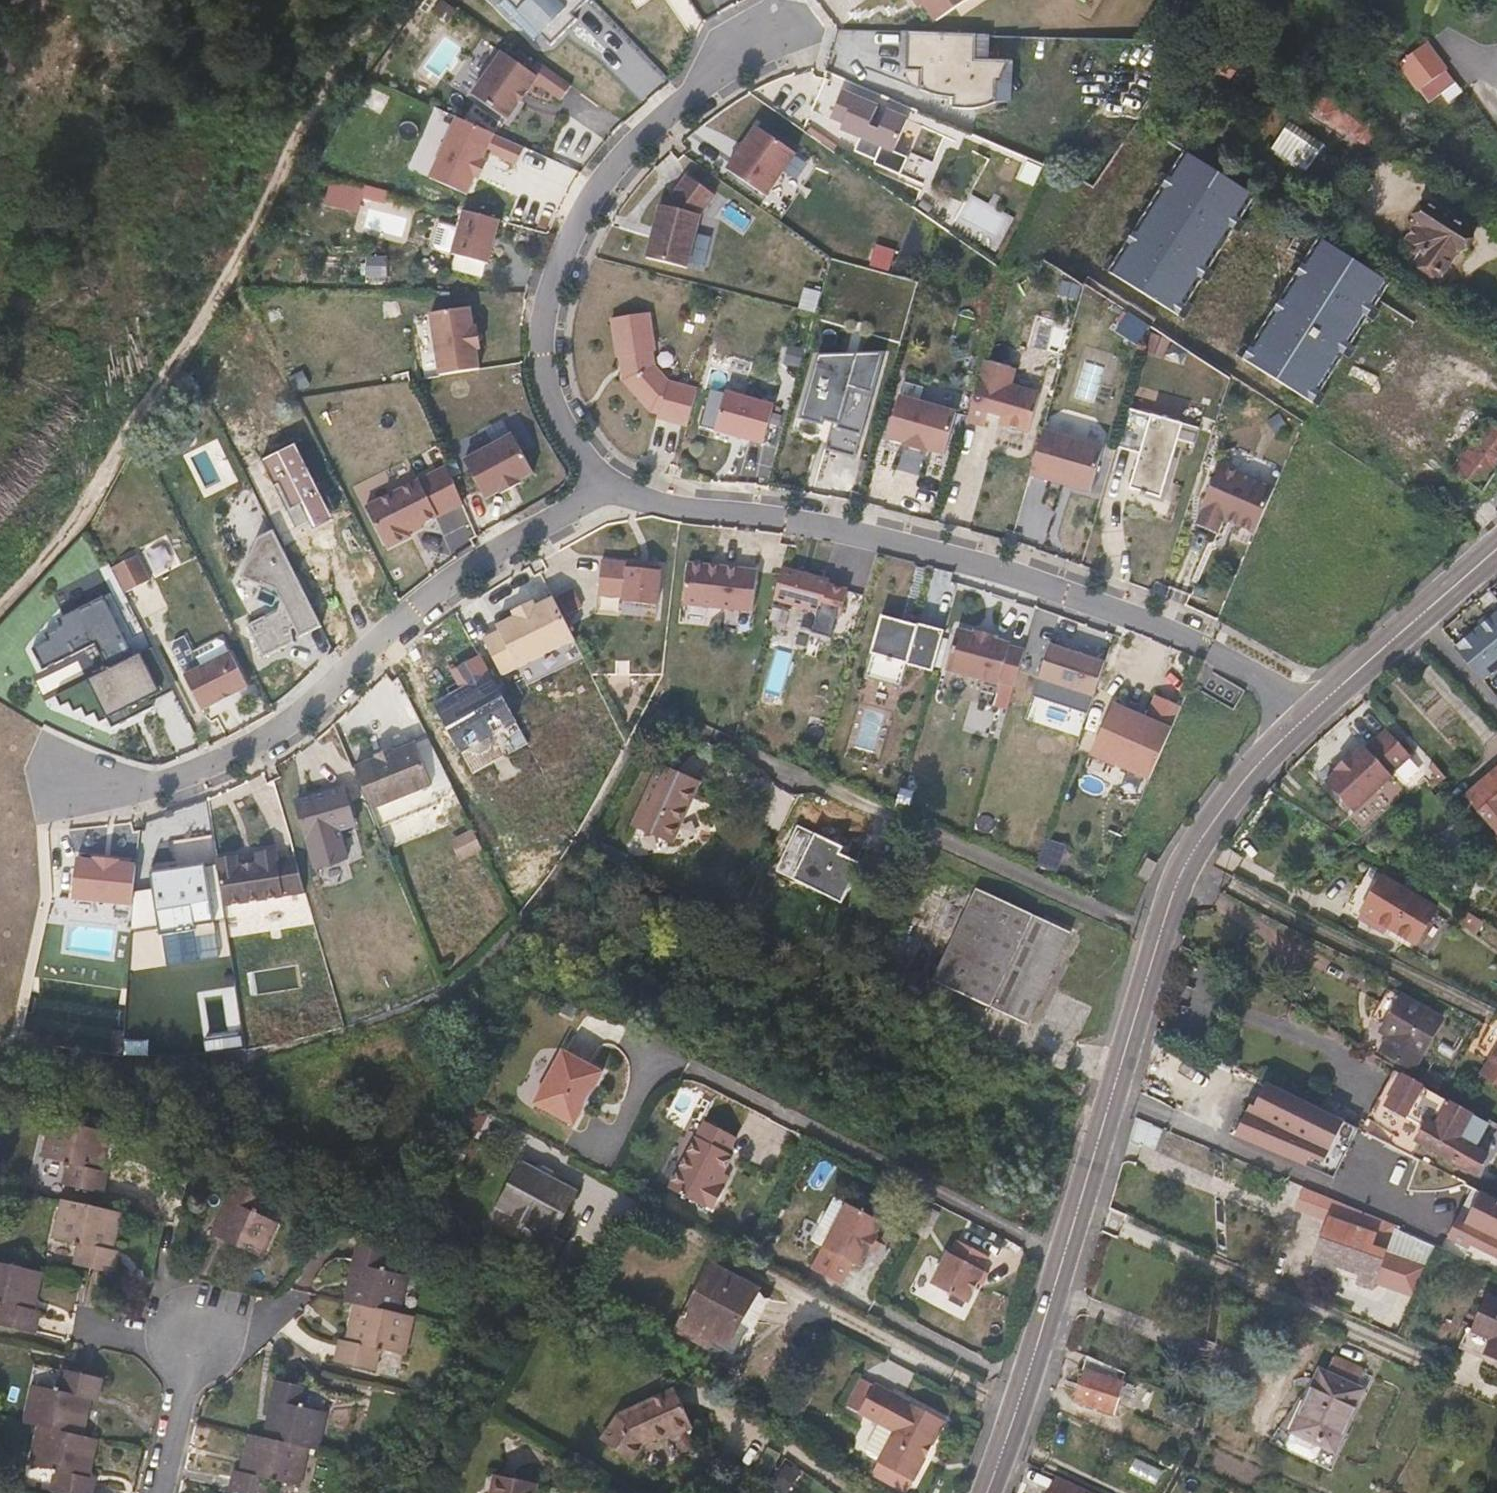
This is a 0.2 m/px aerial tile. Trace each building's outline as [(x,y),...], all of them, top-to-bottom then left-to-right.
[(592,0),(516,0),(506,9),(519,23),(526,16),(558,49),(571,37),(583,24),(579,20),(596,4),(592,0)] [(924,8),(928,5),(940,21),(970,0),(919,0),(924,8)] [(999,35),(917,32),(916,87),(952,101),(964,101),(963,113),(976,113),(991,112),(1003,108),(1004,116),(1018,115),(1023,65),(997,64),(999,35)] [(1455,83),(1424,44),(1398,65),(1428,104),(1455,83)] [(1230,80),(1241,62),(1220,48),(1208,66),(1230,80)] [(580,91),(546,66),(538,76),(511,57),(480,101),(516,126),(529,107),(527,106),(533,98),(534,99),(544,86),(570,104),(575,98),(580,91)] [(1378,130),(1314,89),(1303,105),(1366,147),(1378,130)] [(889,108),(851,92),(838,122),(851,127),(848,133),(870,143),(865,155),(886,164),(892,151),(918,162),(932,130),(918,124),(919,121),(898,112),(889,133),(880,129),(889,108)] [(1284,125),(1271,152),(1309,170),(1322,143),(1284,125)] [(796,153),(757,126),(742,148),(727,169),(766,196),(796,153)] [(1252,196),(1185,153),(1106,276),(1173,319),(1252,196)] [(653,231),(646,257),(687,268),(700,214),(715,194),(687,174),(664,205),(660,204),(653,231)] [(1459,258),(1475,232),(1426,201),(1410,227),(1412,228),(1405,239),(1423,252),(1417,262),(1441,277),(1456,255),(1459,258)] [(500,219),(464,210),(452,254),(488,263),(494,241),(500,219)] [(440,225),(439,249),(453,249),(454,226),(440,225)] [(1391,281),(1324,238),(1245,361),(1312,404),(1391,281)] [(471,306),(431,312),(441,374),(481,368),(478,348),(482,347),(478,325),(474,326),(471,306)] [(655,350),(649,312),(612,318),(618,357),(620,356),(624,380),(652,412),(659,414),(658,418),(687,426),(697,390),(670,382),(655,366),(652,351),(655,350)] [(1120,330),(1144,340),(1150,326),(1126,315),(1120,330)] [(1151,332),(1145,350),(1164,357),(1171,339),(1151,332)] [(800,365),(804,349),(787,345),(784,361),(800,365)] [(854,456),(877,377),(884,354),(819,354),(817,360),(801,417),(822,424),(824,416),(839,420),(837,428),(831,426),(825,448),(839,452),(854,456)] [(1015,369),(984,360),(966,421),(984,426),(987,413),(1000,417),(998,424),(1013,428),(1029,432),(1039,393),(1011,385),(1015,369)] [(774,405),(726,391),(715,430),(739,437),(763,443),(774,405)] [(899,395),(887,439),(903,443),(903,446),(914,449),(926,452),(927,450),(944,455),(956,412),(899,395)] [(1183,423),(1127,407),(1115,447),(1139,454),(1129,488),(1141,492),(1140,494),(1145,496),(1146,493),(1161,498),(1183,423)] [(1496,471),(1496,425),(1489,419),(1452,471),(1482,492),(1496,471)] [(1103,447),(1042,430),(1030,474),(1060,483),(1090,491),(1103,447)] [(523,453),(512,433),(464,459),(485,498),(499,490),(500,493),(511,487),(520,482),(519,480),(533,472),(523,453)] [(1254,533),(1275,488),(1220,464),(1200,509),(1202,511),(1196,524),(1216,533),(1222,520),(1235,525),(1254,533)] [(423,527),(421,524),(462,503),(446,465),(366,507),(385,543),(386,542),(389,548),(411,536),(409,534),(416,531),(423,527)] [(326,634),(274,531),(260,538),(242,580),(266,591),(267,589),(278,595),(284,606),(280,617),(267,624),(266,622),(247,631),(264,665),(295,650),(296,637),(300,635),(305,645),(326,634)] [(130,543),(106,555),(119,579),(142,567),(130,543)] [(657,605),(660,570),(648,568),(648,564),(632,563),(601,560),(598,594),(623,596),(623,601),(657,605)] [(752,611),(757,570),(722,566),(688,562),(683,603),(752,611)] [(821,612),(829,582),(806,575),(782,568),(774,598),(821,612)] [(580,584),(565,592),(573,609),(589,601),(580,584)] [(135,658),(104,597),(58,620),(62,627),(46,635),(49,641),(33,650),(44,673),(76,657),(88,682),(58,697),(63,708),(70,704),(75,714),(83,710),(87,719),(96,715),(101,725),(109,721),(113,730),(155,709),(152,704),(176,693),(154,649),(135,658)] [(583,657),(553,598),(535,607),(531,600),(513,609),(517,616),(498,625),(501,629),(485,638),(504,676),(520,667),(529,685),(583,657)] [(907,664),(932,670),(943,630),(917,623),(916,625),(899,620),(881,615),(864,677),(901,687),(907,664)] [(1481,628),(1456,648),(1482,679),(1496,667),(1496,615),(1481,628)] [(974,635),(957,631),(946,671),(998,686),(999,683),(1014,687),(1024,650),(1010,646),(1010,643),(993,639),(994,636),(983,634),(975,632),(974,635)] [(224,642),(196,656),(204,672),(236,656),(229,643),(224,642)] [(1093,695),(1104,662),(1076,653),(1050,644),(1039,678),(1093,695)] [(204,672),(188,680),(204,712),(221,704),(218,699),(233,692),(235,697),(252,688),(236,656),(204,672)] [(516,721),(480,657),(452,673),(462,690),(433,706),(459,753),(466,749),(468,753),(477,756),(486,751),(489,742),(487,738),(516,721)] [(1114,764),(1148,779),(1180,705),(1155,695),(1144,717),(1129,711),(1111,703),(1089,754),(1114,765),(1114,764)] [(1344,764),(1326,782),(1354,812),(1390,779),(1388,777),(1410,756),(1386,731),(1366,750),(1363,747),(1344,764)] [(377,759),(355,768),(372,809),(432,784),(415,743),(393,752),(392,749),(376,755),(377,759)] [(676,838),(701,783),(662,766),(637,821),(676,838)] [(1466,795),(1496,831),(1496,768),(1488,776),(1466,795)] [(344,785),(296,799),(314,865),(331,865),(347,857),(339,829),(355,824),(344,785)] [(838,855),(842,847),(797,826),(775,871),(842,903),(860,865),(838,855)] [(450,839),(460,861),(483,850),(473,829),(450,839)] [(164,845),(168,865),(200,857),(195,838),(164,845)] [(236,855),(217,858),(223,903),(305,890),(295,857),(277,860),(275,849),(255,853),(257,862),(237,865),(236,855)] [(95,861),(77,859),(74,899),(135,903),(138,863),(119,862),(119,860),(95,858),(95,861)] [(204,861),(150,869),(159,930),(194,924),(193,923),(213,920),(204,861)] [(1437,908),(1381,876),(1360,912),(1416,946),(1426,927),(1437,908)] [(1026,1025),(1070,932),(976,889),(933,981),(1026,1025)] [(1444,1018),(1401,994),(1390,1013),(1379,1033),(1387,1037),(1379,1051),(1414,1072),(1422,1058),(1422,1057),(1444,1018)] [(571,1016),(576,1008),(566,1003),(562,1011),(571,1016)] [(1481,1074),(1496,1084),(1496,1048),(1481,1074)] [(588,1099),(602,1072),(562,1051),(534,1103),(574,1125),(588,1099)] [(1438,1089),(1445,1078),(1429,1069),(1422,1081),(1438,1089)] [(1473,1148),(1487,1122),(1402,1073),(1384,1105),(1423,1127),(1415,1142),(1476,1176),(1481,1166),(1487,1155),(1473,1148)] [(1345,1121),(1264,1081),(1236,1135),(1306,1165),(1309,1159),(1322,1165),(1345,1121)] [(1156,1150),(1163,1128),(1135,1119),(1128,1140),(1156,1150)] [(105,1175),(99,1174),(109,1132),(52,1120),(43,1157),(65,1162),(64,1166),(68,1166),(63,1184),(101,1193),(105,1175)] [(469,1146),(478,1131),(459,1121),(451,1136),(469,1146)] [(729,1176),(724,1173),(733,1156),(728,1154),(732,1146),(736,1139),(704,1122),(669,1189),(706,1208),(707,1205),(714,1209),(725,1189),(723,1188),(729,1176)] [(1385,1142),(1370,1134),(1367,1141),(1394,1155),(1397,1148),(1385,1142)] [(461,1163),(469,1146),(451,1136),(442,1153),(461,1163)] [(558,1225),(575,1192),(558,1183),(554,1180),(537,1172),(522,1164),(513,1181),(499,1207),(541,1230),(552,1236),(558,1225)] [(553,1175),(542,1169),(537,1172),(554,1180),(553,1175)] [(237,1182),(213,1233),(262,1256),(277,1223),(254,1212),(263,1194),(237,1182)] [(1399,1227),(1304,1187),(1296,1210),(1327,1221),(1313,1259),(1336,1267),(1360,1275),(1357,1284),(1373,1290),(1375,1283),(1414,1297),(1427,1265),(1436,1247),(1398,1230),(1399,1227)] [(810,1241),(823,1248),(811,1270),(841,1285),(852,1263),(859,1266),(865,1255),(866,1256),(878,1235),(876,1234),(879,1228),(882,1222),(834,1196),(810,1241)] [(117,1255),(111,1254),(121,1213),(63,1199),(55,1237),(77,1242),(76,1246),(79,1246),(76,1264),(113,1273),(117,1255)] [(1470,1205),(1467,1213),(1458,1210),(1455,1216),(1453,1222),(1462,1225),(1457,1239),(1496,1254),(1496,1214),(1470,1205)] [(557,1253),(568,1230),(561,1227),(558,1225),(552,1236),(541,1230),(536,1239),(535,1241),(557,1253)] [(982,1270),(989,1257),(957,1240),(950,1253),(947,1252),(931,1284),(968,1304),(976,1288),(985,1271),(982,1270)] [(358,1245),(346,1301),(355,1303),(398,1313),(406,1277),(381,1272),(385,1252),(358,1245)] [(32,1314),(42,1272),(0,1263),(0,1306),(1,1306),(0,1309),(0,1325),(34,1332),(38,1315),(32,1314)] [(738,1322),(757,1287),(712,1263),(675,1330),(707,1347),(712,1339),(713,1336),(726,1343),(738,1322)] [(761,1290),(757,1287),(738,1322),(753,1331),(768,1302),(758,1297),(761,1290)] [(1487,1297),(1479,1313),(1472,1330),(1492,1339),(1487,1353),(1496,1357),(1496,1301),(1487,1297)] [(355,1303),(346,1345),(340,1344),(337,1361),(374,1369),(378,1352),(381,1352),(382,1349),(404,1354),(413,1316),(398,1313),(355,1303)] [(1122,1382),(1125,1374),(1086,1356),(1082,1370),(1085,1371),(1080,1386),(1075,1402),(1114,1414),(1119,1401),(1127,1404),(1133,1386),(1122,1382)] [(1329,1371),(1318,1366),(1303,1398),(1289,1430),(1334,1451),(1364,1387),(1358,1384),(1364,1371),(1334,1357),(1329,1371)] [(82,1437),(91,1395),(97,1396),(101,1379),(64,1371),(59,1388),(56,1388),(55,1391),(33,1386),(25,1424),(40,1427),(82,1437)] [(304,1389),(277,1382),(265,1438),(307,1447),(317,1450),(325,1414),(300,1408),(304,1389)] [(929,1451),(945,1421),(874,1384),(859,1413),(894,1432),(878,1463),(914,1481),(929,1451)] [(683,1433),(693,1427),(674,1388),(618,1414),(600,1439),(632,1462),(644,1445),(670,1433),(672,1438),(683,1433)] [(240,1476),(234,1475),(231,1492),(234,1492),(270,1492),(272,1482),(275,1484),(276,1480),(298,1485),(307,1447),(265,1438),(249,1434),(240,1476)] [(799,1475),(786,1465),(772,1485),(783,1492),(785,1492),(799,1475)] [(538,1483),(493,1474),(489,1492),(536,1492),(538,1483)] [(1056,1476),(1049,1492),(1093,1492),(1056,1476)]
